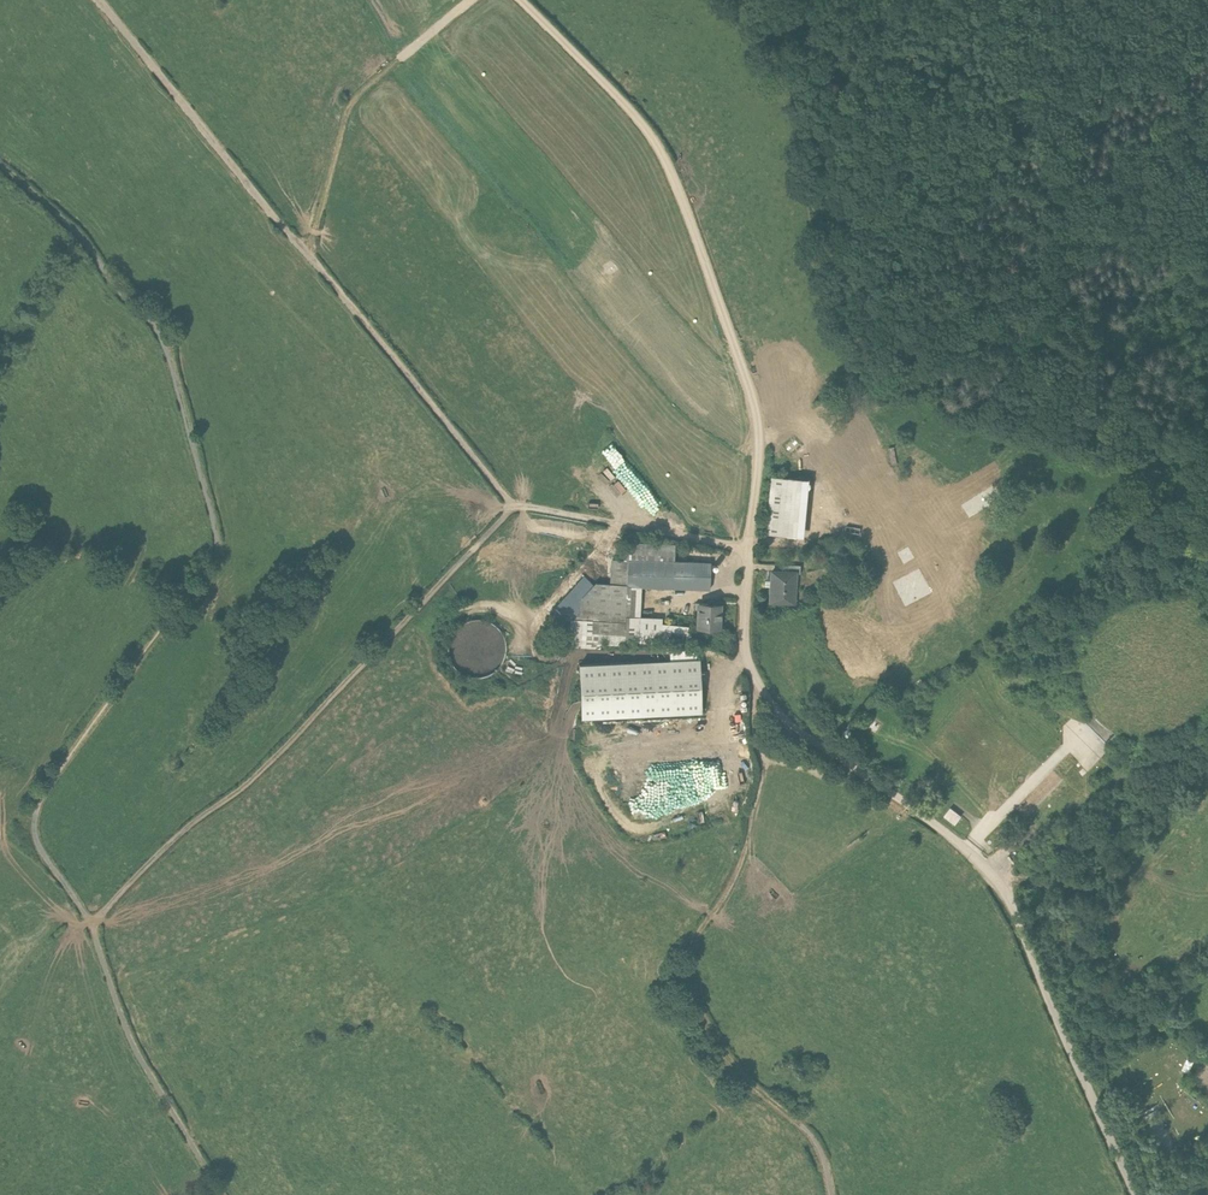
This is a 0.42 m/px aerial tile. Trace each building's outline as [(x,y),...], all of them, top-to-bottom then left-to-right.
[(773,476),(768,533),(809,537),(814,480),(773,476)] [(559,609),(576,624),(576,644),(631,645),(631,636),(668,636),(668,614),(646,613),(647,583),(717,585),(718,559),(681,558),(681,541),(627,539),(626,557),(617,557),(617,581),(598,580),(592,574),(559,609)] [(777,568),(776,601),(799,602),(801,569),(777,568)] [(706,625),(727,627),(729,601),(708,600),(706,625)] [(698,659),(579,663),(581,718),(700,714),(698,659)] [(619,786),(619,798),(645,799),(645,780),(682,780),(682,756),(621,755),(621,786),(619,786)] [(952,805),(946,814),(958,822),(964,813),(952,805)] [(1163,1148),(1176,1142),(1157,1102),(1144,1109),(1163,1148)]
